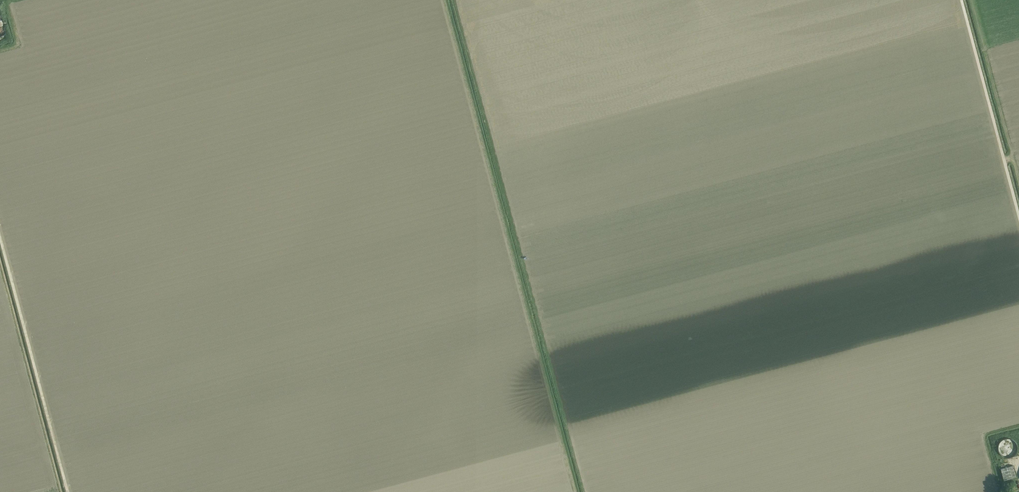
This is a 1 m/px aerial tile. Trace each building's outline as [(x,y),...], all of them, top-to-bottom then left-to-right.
[(1013,465),(1001,468),(1004,480),(1016,477),(1013,465)]
